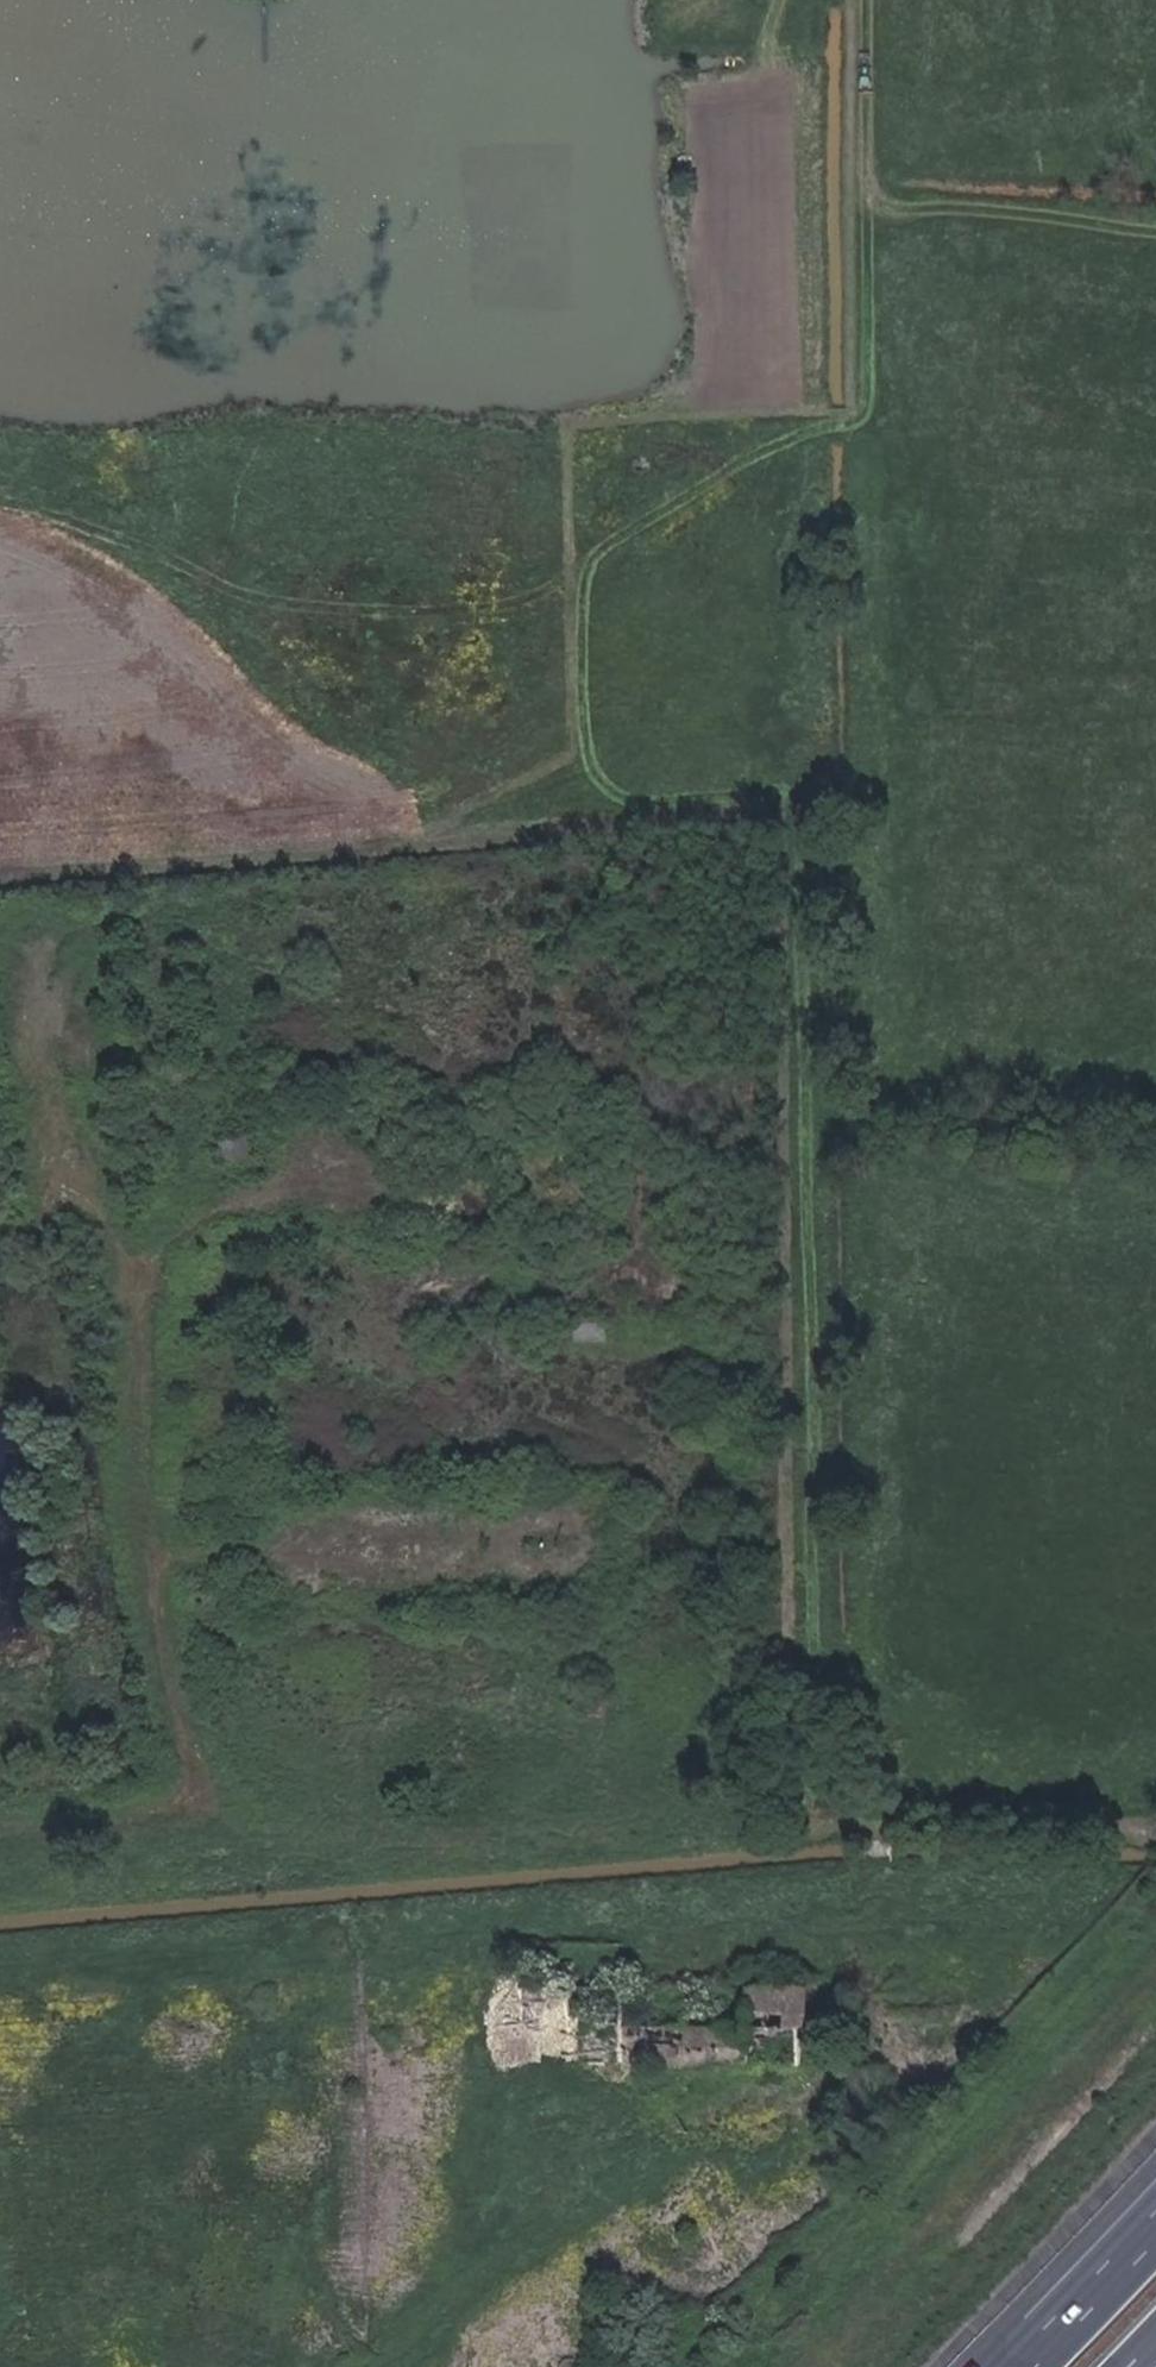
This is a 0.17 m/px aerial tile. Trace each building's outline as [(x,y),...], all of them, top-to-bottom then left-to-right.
[(517,2062),(801,2068),(801,1985),(625,1982),(624,1943),(516,1942),(517,2062)]
